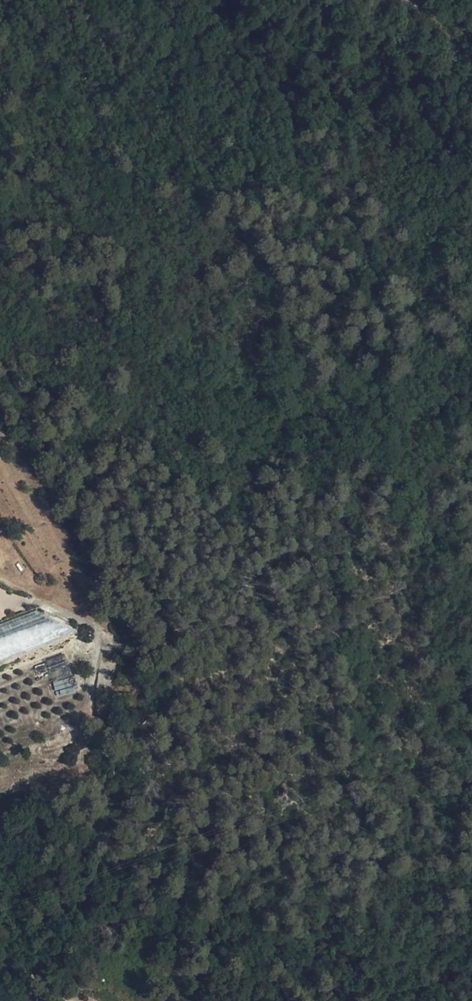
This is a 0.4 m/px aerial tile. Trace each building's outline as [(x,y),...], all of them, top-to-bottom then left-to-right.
[(76,630),(37,610),(0,624),(0,660),(76,630)] [(56,695),(76,689),(73,677),(53,682),(56,695)]
